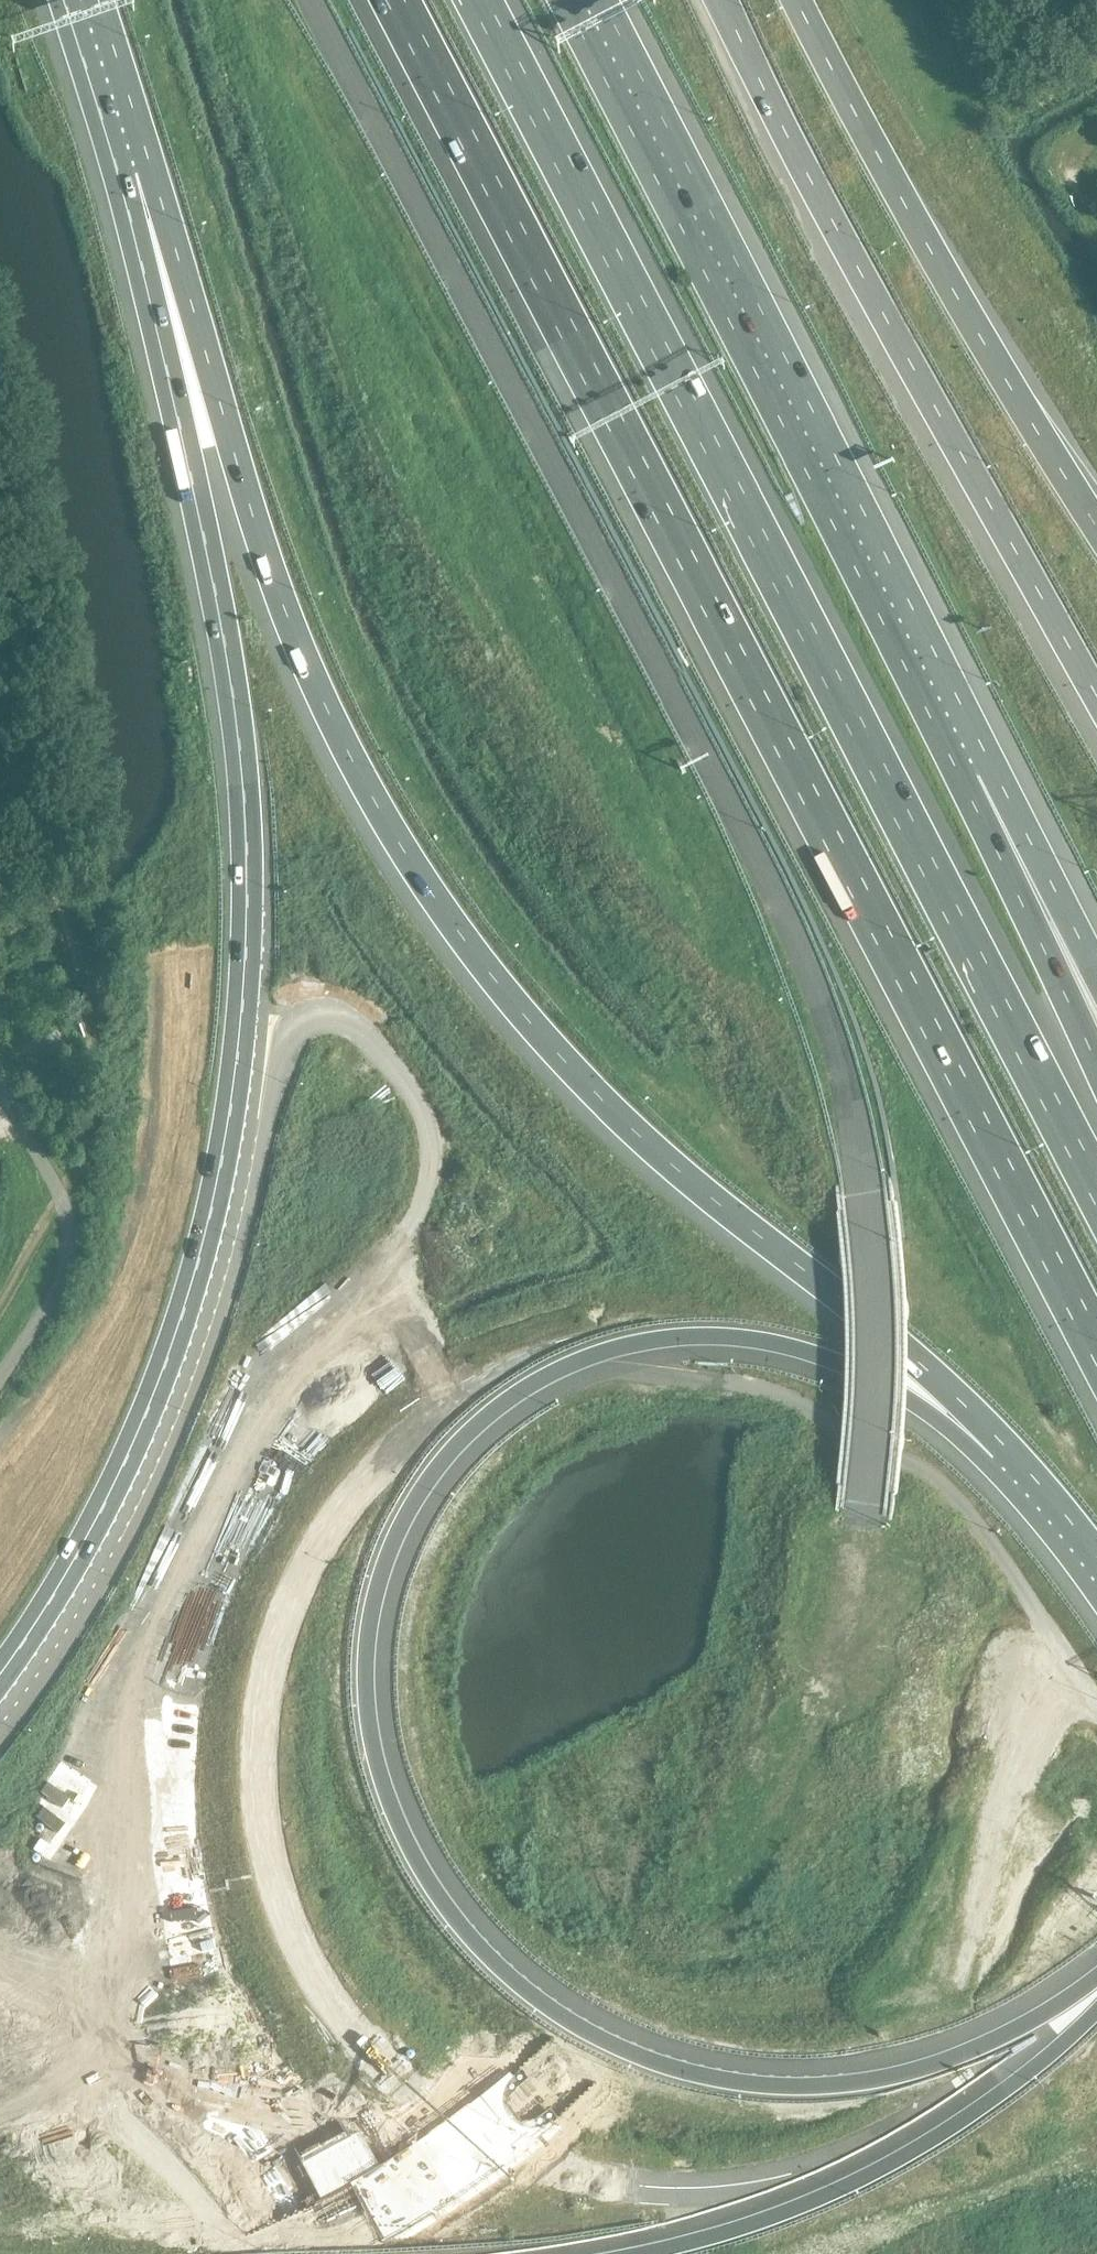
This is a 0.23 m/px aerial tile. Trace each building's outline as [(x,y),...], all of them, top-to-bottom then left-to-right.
[(54,1032),(44,1037),(49,1047),(59,1042),(54,1032)]
